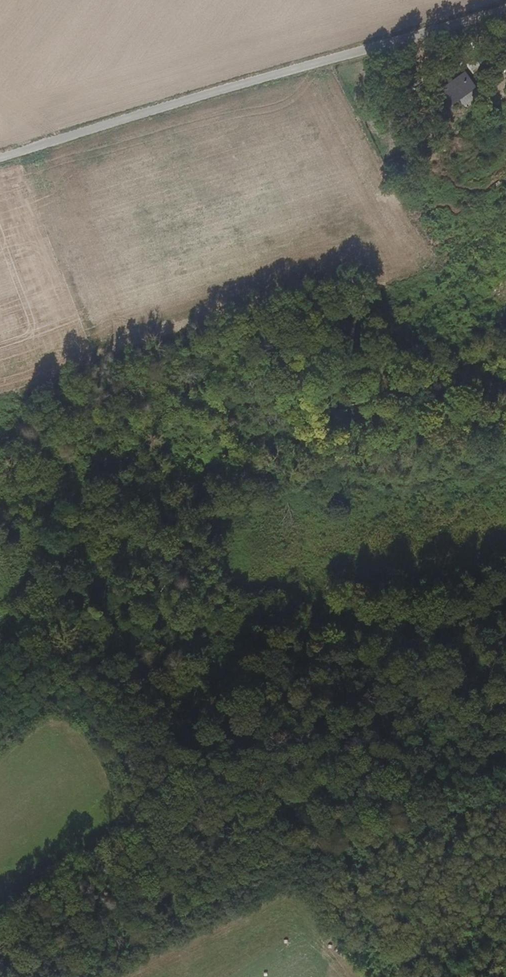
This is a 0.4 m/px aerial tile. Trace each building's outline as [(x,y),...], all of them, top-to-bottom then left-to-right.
[(444,110),(473,92),(464,76),(441,90),(444,110)]
